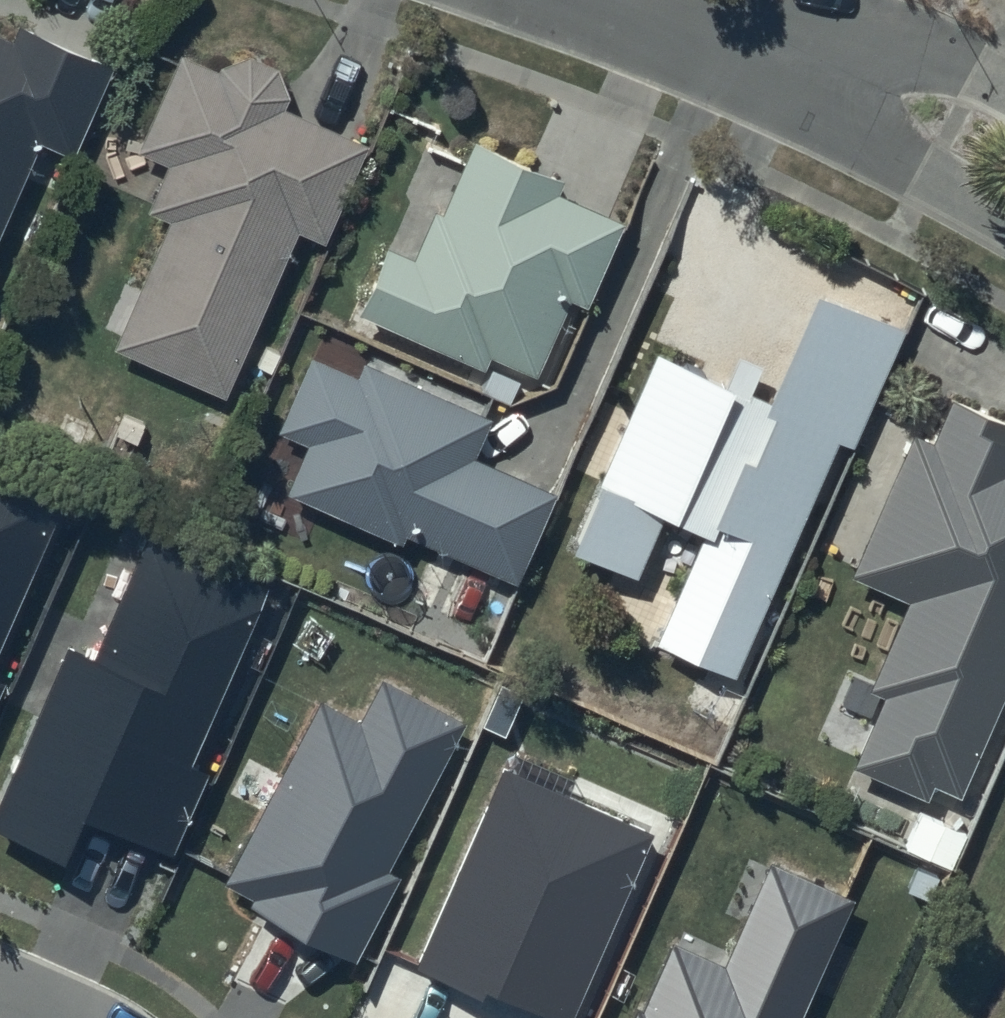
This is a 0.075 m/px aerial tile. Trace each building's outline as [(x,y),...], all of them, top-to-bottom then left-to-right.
[(0,24),(0,232),(37,139),(70,152),(105,66),(0,24)] [(218,77),(180,59),(137,154),(172,169),(151,215),(174,226),(116,354),(227,404),(300,243),(325,254),(371,152),(285,113),(291,100),(282,74),(245,60),(218,77)] [(561,186),(475,151),(447,219),(434,214),(416,258),(381,244),(348,326),(488,382),(494,367),(538,385),(568,309),(587,317),(622,228),(555,201),(561,186)] [(767,403),(657,355),(567,564),(639,595),(666,532),(700,547),(655,650),(738,685),(839,452),(855,454),(907,334),(814,294),(767,403)] [(490,422),(364,368),(358,384),(310,364),(277,441),(304,453),(283,503),(401,554),(407,541),(519,589),(557,500),(472,464),(490,422)] [(952,402),(933,446),(916,438),(853,581),(910,606),(872,692),(887,699),(854,774),(929,807),(933,796),(956,806),(1004,694),(1004,425),(952,402)] [(0,472),(0,653),(65,500),(0,472)] [(152,535),(99,657),(72,646),(0,810),(0,842),(55,867),(78,814),(169,855),(208,768),(197,762),(271,587),(152,535)] [(466,725),(384,681),(360,723),(322,703),(222,890),(357,966),(401,879),(390,872),(466,725)] [(505,772),(420,965),(545,1017),(579,1017),(657,837),(505,772)] [(770,866),(726,967),(674,945),(638,1017),(802,1017),(854,901),(770,866)]
